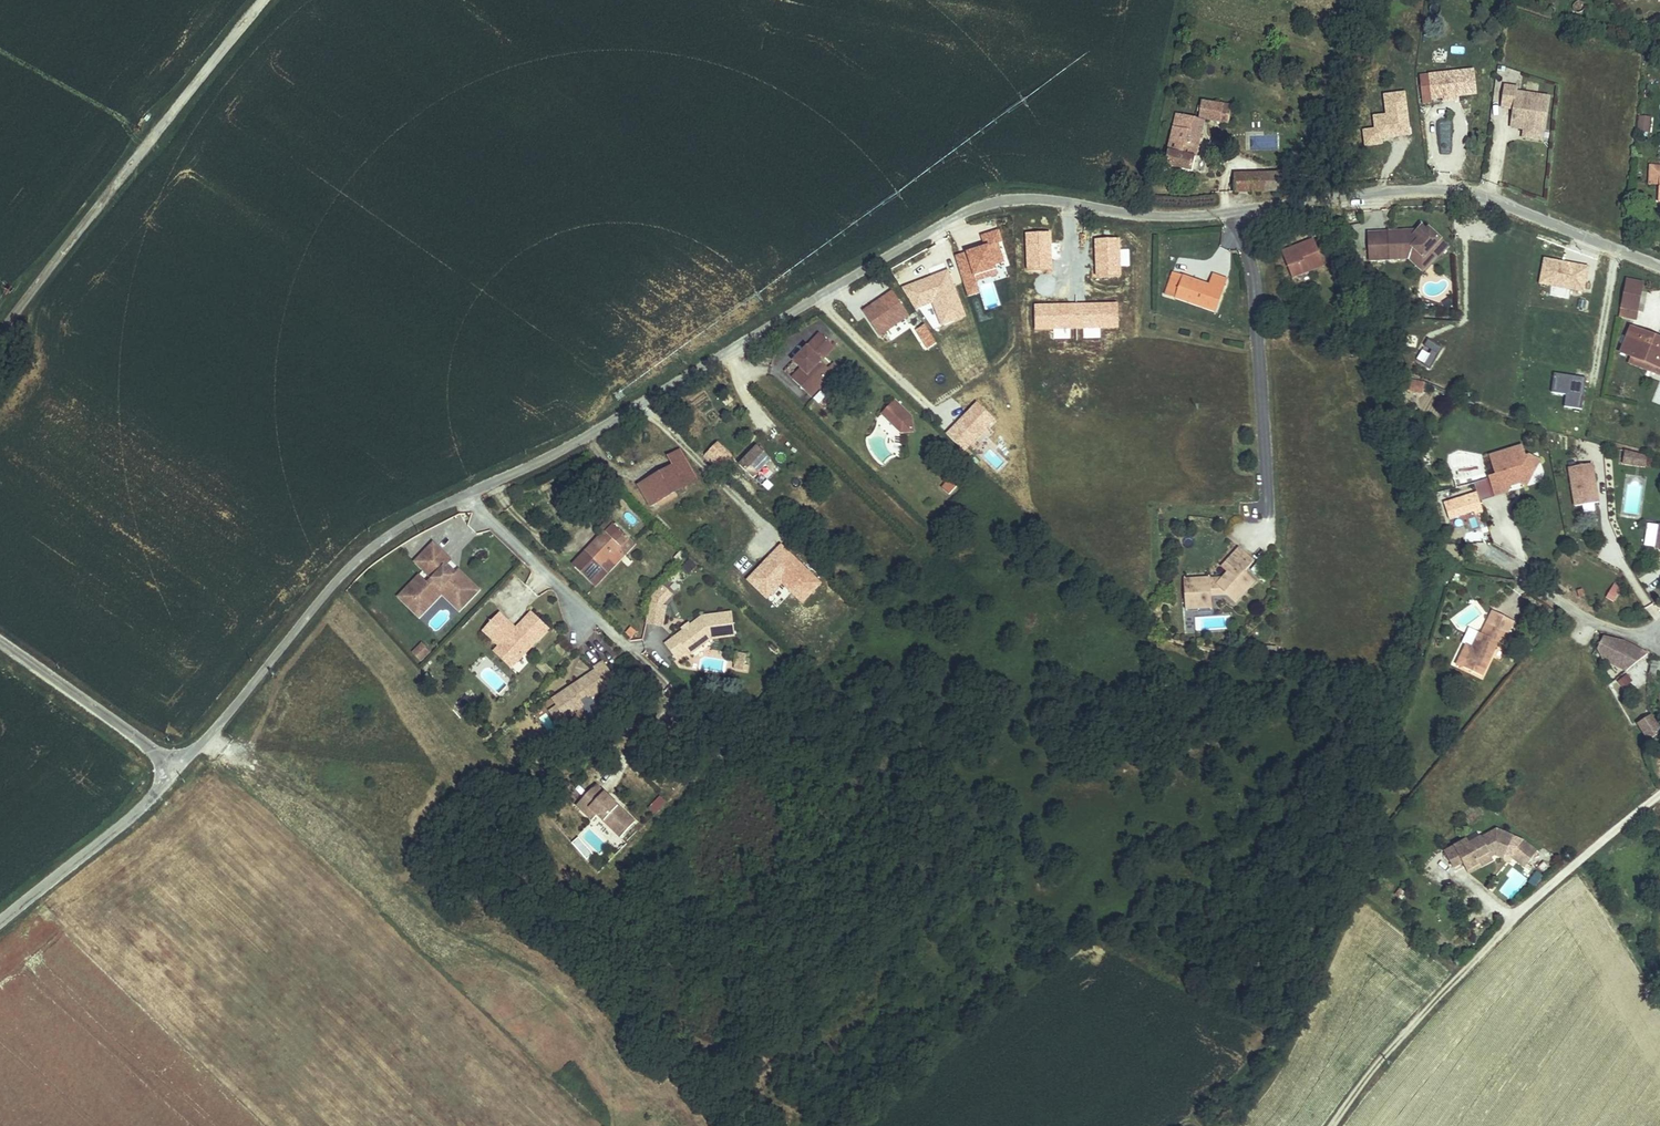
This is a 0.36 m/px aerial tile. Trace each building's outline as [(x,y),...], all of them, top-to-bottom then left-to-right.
[(1453,73),(1456,97),(1457,97),(1467,96),(1464,72),(1453,73)] [(1429,100),(1438,99),(1456,97),(1453,73),(1416,78),(1419,106),(1429,105),(1429,100)] [(1523,84),(1506,82),(1502,107),(1514,109),(1511,127),(1523,129),(1522,137),(1545,141),(1551,95),(1522,91),(1523,84)] [(1200,104),(1198,118),(1229,122),(1231,108),(1200,104)] [(1637,134),(1650,134),(1650,118),(1638,117),(1637,134)] [(1171,133),(1200,137),(1204,123),(1173,119),(1171,133)] [(1171,133),(1164,167),(1191,172),(1200,137),(1171,133)] [(1277,192),(1276,175),(1233,176),(1234,195),(1277,192)] [(1446,251),(1428,233),(1426,235),(1421,230),(1413,239),(1401,239),(1399,239),(1399,235),(1388,235),(1389,260),(1400,260),(1400,256),(1402,256),(1415,269),(1429,254),(1434,259),(1437,261),(1446,251)] [(1379,260),(1378,235),(1367,236),(1368,261),(1379,260)] [(1389,260),(1388,235),(1378,235),(1379,260),(1389,260)] [(1327,265),(1314,236),(1282,248),(1293,278),(1327,265)] [(1420,274),(1434,259),(1429,254),(1415,269),(1420,274)] [(1172,268),(1164,291),(1213,308),(1225,275),(1213,271),(1209,281),(1172,268)] [(1627,277),(1619,309),(1633,312),(1640,281),(1627,277)] [(1659,366),(1659,339),(1631,328),(1621,352),(1632,356),(1659,366)] [(825,365),(837,352),(824,339),(798,366),(804,371),(794,381),(813,400),(840,371),(835,367),(831,371),(825,365)] [(1629,362),(1659,374),(1659,366),(1632,356),(1629,362)] [(1412,380),(1409,389),(1420,393),(1423,384),(1412,380)] [(905,414),(896,406),(889,413),(898,421),(905,414)] [(913,423),(905,414),(898,421),(889,413),(884,419),(903,438),(914,437),(913,423)] [(722,464),(732,454),(717,439),(707,449),(722,464)] [(1644,464),(1648,451),(1624,445),(1621,458),(1644,464)] [(1601,447),(1593,448),(1594,460),(1602,459),(1601,447)] [(1535,474),(1531,458),(1527,458),(1524,448),(1492,456),(1497,476),(1490,477),(1495,497),(1508,493),(1506,487),(1519,483),(1526,488),(1527,488),(1528,487),(1535,474)] [(760,449),(741,467),(755,481),(774,462),(760,449)] [(639,487),(650,507),(697,482),(682,453),(670,459),(674,469),(639,487)] [(1542,463),(1531,458),(1535,474),(1542,463)] [(670,459),(634,477),(639,487),(674,469),(670,459)] [(1573,505),(1599,501),(1594,465),(1568,469),(1573,505)] [(956,493),(950,487),(942,495),(948,502),(956,493)] [(597,588),(634,544),(608,521),(597,534),(600,537),(574,567),(597,588)] [(1256,580),(1246,571),(1255,560),(1241,548),(1224,566),(1231,572),(1226,577),(1219,585),(1212,585),(1205,579),(1188,580),(1190,608),(1215,606),(1214,597),(1229,593),(1238,601),(1256,580)] [(481,595),(460,575),(454,582),(446,574),(454,567),(436,550),(419,568),(436,585),(431,590),(422,581),(402,603),(413,614),(421,606),(426,611),(444,593),(465,612),(481,595)] [(1226,577),(1205,579),(1212,585),(1219,585),(1226,577)] [(1605,596),(1614,601),(1622,587),(1613,582),(1605,596)] [(653,585),(649,624),(665,626),(669,587),(653,585)] [(422,622),(444,599),(462,615),(465,612),(444,593),(426,611),(421,606),(413,614),(422,622)] [(1512,618),(1491,605),(1485,616),(1506,629),(1512,618)] [(618,626),(631,638),(642,624),(629,613),(618,626)] [(736,638),(732,614),(703,618),(691,628),(684,633),(666,647),(677,662),(689,653),(685,649),(693,643),(697,649),(711,639),(712,641),(736,638)] [(550,632),(532,615),(517,632),(512,637),(503,628),(507,623),(500,616),(484,634),(500,649),(518,666),(550,632)] [(1465,641),(1460,638),(1451,654),(1475,669),(1495,637),(1499,639),(1506,629),(1485,616),(1479,625),(1476,623),(1468,635),(1465,641)] [(517,632),(507,623),(503,628),(512,637),(517,632)] [(582,644),(597,659),(613,643),(598,628),(582,644)] [(1594,655),(1632,672),(1643,648),(1605,631),(1594,655)] [(691,657),(712,641),(711,639),(697,649),(693,643),(685,649),(689,653),(691,657)] [(1278,653),(1278,646),(1268,645),(1268,652),(1278,653)] [(425,656),(429,652),(425,649),(415,659),(423,666),(429,660),(425,656)] [(518,666),(500,649),(495,656),(512,672),(518,666)] [(744,672),(745,652),(735,652),(734,671),(744,672)] [(1649,671),(1659,673),(1659,661),(1651,660),(1649,671)] [(609,690),(606,686),(615,680),(604,664),(595,671),(597,673),(578,686),(580,689),(575,693),(573,690),(554,703),(557,708),(564,718),(573,711),(577,716),(586,709),(581,703),(584,701),(587,699),(590,703),(609,690)] [(1622,689),(1633,681),(1627,673),(1616,680),(1622,689)] [(618,684),(615,680),(606,686),(609,690),(618,684)] [(564,718),(557,708),(551,713),(560,727),(577,716),(573,711),(564,718)] [(1654,713),(1641,722),(1653,740),(1659,735),(1659,722),(1654,713)] [(637,824),(624,812),(622,814),(619,812),(621,810),(598,788),(584,803),(592,811),(587,816),(594,823),(599,818),(622,840),(637,824)] [(592,811),(584,803),(579,808),(587,816),(592,811)] [(1466,862),(1472,874),(1485,868),(1480,855),(1491,850),(1498,856),(1501,859),(1512,838),(1498,832),(1469,846),(1467,843),(1446,853),(1453,869),(1466,862)] [(1524,843),(1513,858),(1527,868),(1538,854),(1524,843)] [(1480,855),(1485,868),(1494,863),(1492,859),(1498,856),(1491,850),(1480,855)]
